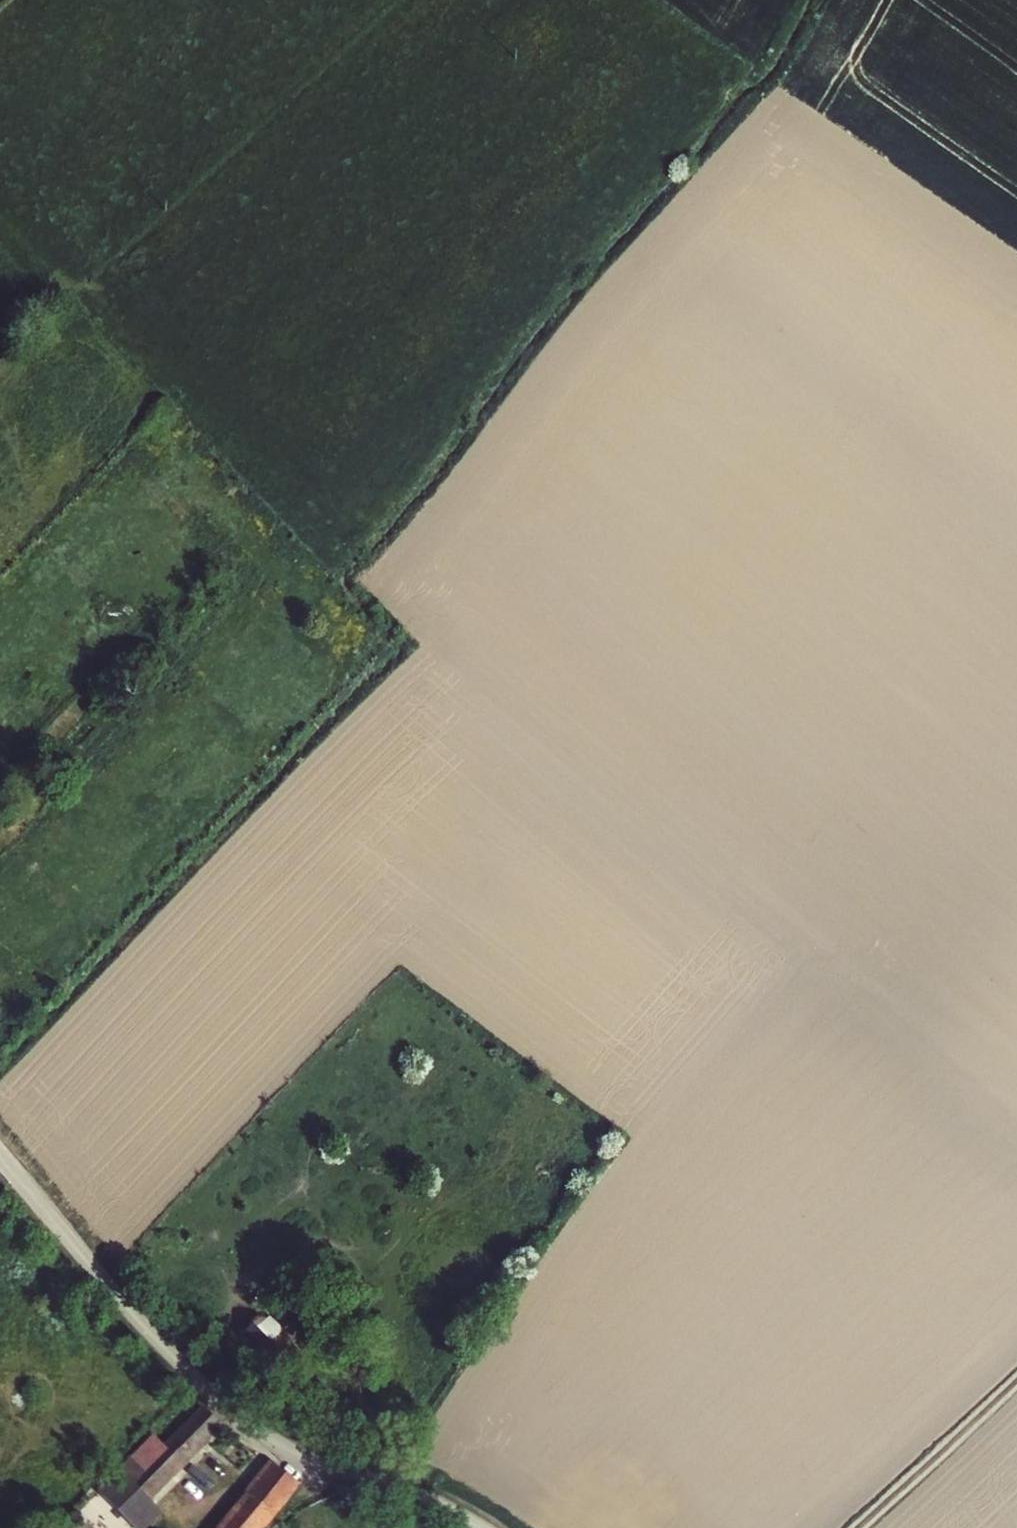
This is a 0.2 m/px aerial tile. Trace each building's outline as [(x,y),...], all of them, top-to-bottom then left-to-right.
[(221,1425),(204,1410),(168,1451),(155,1440),(137,1461),(149,1472),(126,1498),(144,1515),(175,1479),(211,1439),(210,1438),(221,1425)] [(271,1464),(247,1496),(252,1500),(230,1527),(271,1527),(290,1506),(289,1504),(300,1485),(271,1464)]
